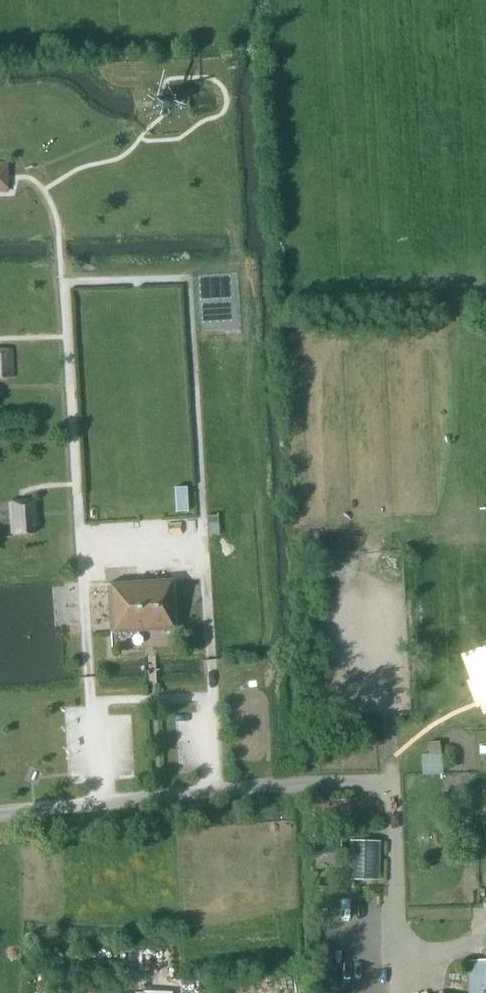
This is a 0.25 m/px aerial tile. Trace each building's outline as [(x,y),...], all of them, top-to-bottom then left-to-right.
[(160,113),(168,113),(174,107),(174,99),(168,93),(159,93),(153,100),(154,108),(160,113)] [(13,350),(0,350),(0,378),(14,378),(13,350)] [(38,525),(36,500),(8,502),(10,535),(33,533),(32,526),(38,525)] [(173,629),(171,580),(105,584),(105,586),(107,586),(110,633),(173,629)] [(424,774),(445,773),(444,741),(431,741),(431,753),(424,754),(424,774)] [(313,853),(340,854),(341,835),(313,834),(313,853)] [(350,841),(349,859),(352,859),(352,879),(372,879),(373,869),(378,869),(379,841),(350,841)] [(468,961),(469,992),(485,992),(485,961),(468,961)]
